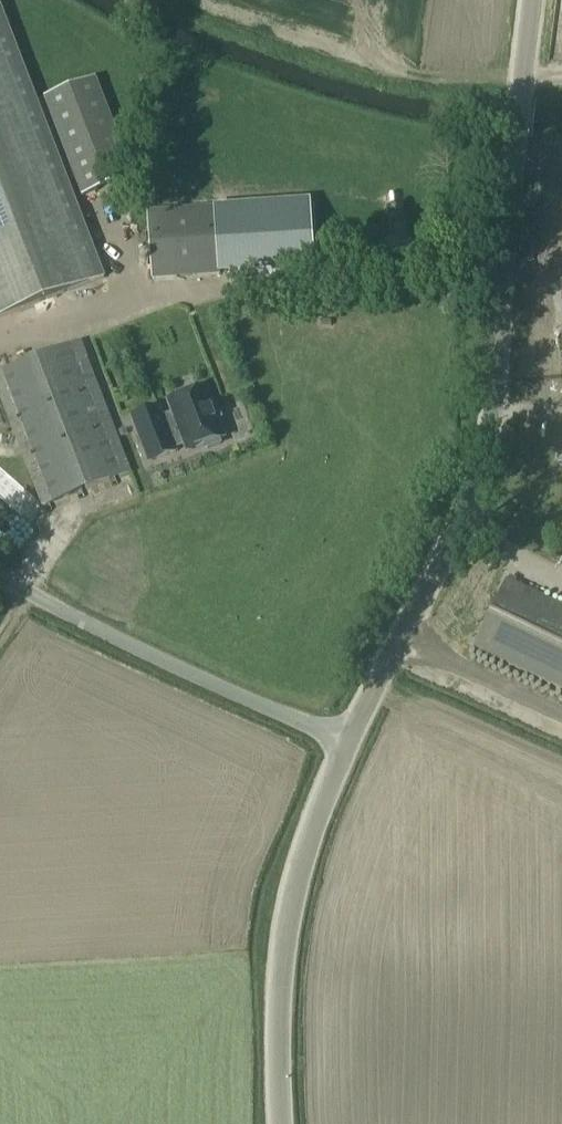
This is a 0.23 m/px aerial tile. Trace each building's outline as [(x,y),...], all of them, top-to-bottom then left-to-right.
[(105,280),(0,2),(0,319),(105,280)] [(95,82),(44,101),(81,199),(132,179),(95,82)] [(216,208),(147,212),(152,280),(220,275),(216,208)] [(0,375),(0,395),(43,507),(130,474),(80,345),(0,375)] [(158,412),(133,421),(149,464),(174,455),(172,449),(183,445),(186,453),(206,446),(208,449),(219,445),(218,441),(223,439),(217,421),(220,420),(215,406),(211,408),(205,392),(169,405),(175,420),(162,425),(158,412)] [(475,649),(561,693),(561,609),(508,582),(475,649)]
